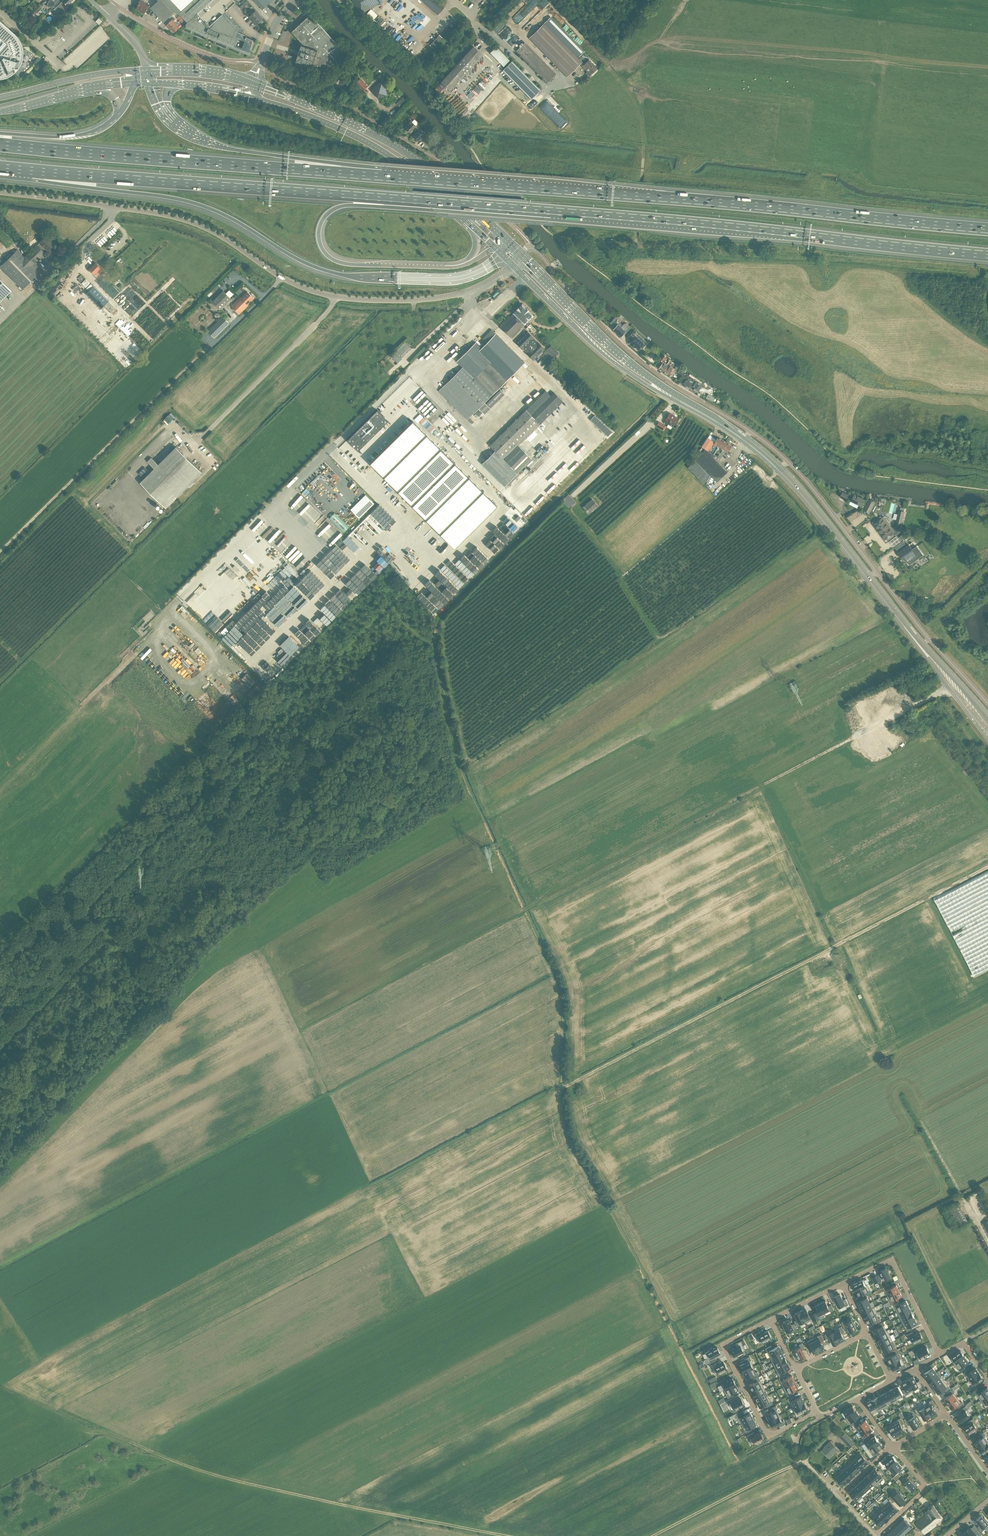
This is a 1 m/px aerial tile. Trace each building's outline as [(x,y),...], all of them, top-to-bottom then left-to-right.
[(47,4),(47,5),(47,6),(48,7),(49,7),(50,7),(52,8),(56,4),(55,3),(57,0),(49,0),(47,4)] [(53,10),(60,17),(66,11),(62,7),(65,4),(67,6),(72,0),(63,0),(62,1),(59,3),(59,4),(56,7),(53,10)] [(147,3),(149,0),(139,0),(137,3),(139,4),(136,8),(144,13),(150,5),(147,3)] [(163,1),(164,2),(153,10),(163,21),(176,10),(178,12),(192,0),(164,0),(163,1)] [(236,2),(234,0),(193,0),(179,13),(188,22),(187,23),(186,24),(248,51),(253,40),(246,37),(247,36),(240,32),(238,30),(223,14),(236,2)] [(262,10),(272,0),(253,0),(262,10)] [(379,3),(378,0),(354,0),(355,1),(358,7),(363,13),(380,3),(379,3)] [(437,15),(444,7),(437,0),(421,0),(437,15)] [(365,16),(371,22),(377,15),(371,9),(365,16)] [(256,10),(249,16),(257,24),(263,18),(256,10)] [(322,75),(328,70),(329,72),(348,55),(310,15),(292,32),(302,42),(294,66),(322,75)] [(551,17),(529,38),(567,77),(581,63),(583,65),(582,66),(586,70),(586,69),(588,70),(586,73),(589,76),(597,68),(589,60),(586,62),(584,60),(582,62),(578,57),(585,51),(551,17)] [(171,28),(178,22),(174,18),(167,24),(171,28)] [(1,78),(3,78),(5,77),(7,76),(9,75),(11,74),(13,72),(14,71),(16,69),(17,68),(19,66),(20,64),(20,62),(21,60),(22,58),(22,55),(22,53),(22,51),(22,49),(21,47),(21,45),(20,42),(19,40),(18,39),(16,37),(15,35),(13,34),(0,22),(0,78),(1,78)] [(181,25),(178,22),(171,28),(174,32),(181,25)] [(516,51),(541,76),(547,83),(555,75),(524,44),(516,51)] [(450,91),(483,55),(474,46),(441,82),(450,91)] [(504,65),(508,60),(496,48),(492,52),(504,65)] [(512,61),(503,70),(515,83),(531,99),(540,90),(512,61)] [(342,88),(345,89),(346,87),(348,88),(350,85),(339,79),(338,83),(343,86),(343,88),(342,88)] [(360,79),(356,83),(363,90),(367,86),(360,79)] [(385,85),(380,80),(370,90),(377,98),(387,95),(385,85)] [(407,101),(403,97),(396,103),(401,108),(407,101)] [(419,122),(419,123),(415,119),(412,122),(411,120),(404,127),(410,132),(415,127),(417,129),(422,124),(419,122)] [(421,128),(413,136),(418,141),(424,135),(426,137),(430,133),(425,128),(425,129),(424,129),(423,130),(421,128)] [(45,236),(39,242),(39,243),(37,245),(36,244),(24,256),(0,233),(0,270),(20,291),(41,270),(34,263),(45,253),(44,252),(47,250),(53,244),(45,236)] [(47,255),(45,257),(52,265),(54,263),(47,255)] [(101,268),(96,263),(90,269),(95,274),(98,271),(101,275),(104,272),(101,268)] [(11,290),(0,279),(0,301),(11,290)] [(86,293),(101,309),(109,301),(94,286),(86,293)] [(212,301),(220,309),(231,298),(223,290),(212,301)] [(240,297),(232,306),(239,314),(248,305),(248,304),(254,298),(247,291),(241,297),(240,297)] [(513,313),(500,326),(511,337),(524,324),(525,324),(534,315),(522,304),(513,313)] [(207,331),(215,339),(230,324),(222,316),(207,331)] [(624,323),(623,325),(617,320),(612,325),(615,327),(613,329),(621,336),(626,331),(630,326),(627,323),(624,323)] [(530,324),(526,328),(530,333),(535,328),(530,324)] [(633,335),(636,332),(631,328),(625,334),(630,338),(632,340),(630,342),(631,343),(630,344),(634,347),(634,346),(638,349),(640,346),(642,348),(646,343),(642,338),(640,340),(635,336),(635,337),(633,335)] [(462,367),(438,391),(467,420),(467,419),(472,424),(474,422),(469,417),(479,408),(484,413),(490,408),(496,402),(504,393),(499,388),(522,365),(525,368),(526,367),(528,366),(525,362),(496,333),(491,329),(482,338),(487,342),(481,348),(496,361),(476,380),(462,367)] [(545,349),(540,344),(534,338),(527,330),(516,342),(523,349),(529,355),(534,360),(545,349)] [(402,356),(410,347),(405,342),(397,351),(402,356)] [(476,380),(496,361),(481,348),(476,342),(457,361),(463,367),(476,380)] [(558,353),(551,346),(548,349),(555,356),(558,353)] [(391,356),(398,363),(402,358),(396,352),(391,356)] [(659,368),(664,372),(671,362),(669,360),(667,363),(664,361),(659,368)] [(671,362),(664,372),(669,376),(674,368),(672,367),(674,364),(671,362)] [(685,372),(680,368),(677,372),(682,376),(685,372)] [(695,390),(699,384),(688,376),(689,375),(687,374),(685,373),(684,375),(685,376),(687,377),(682,384),(688,388),(689,387),(695,390)] [(546,391),(526,410),(531,415),(551,396),(546,391)] [(563,401),(554,392),(537,410),(531,415),(540,424),(563,401)] [(377,409),(347,440),(358,451),(388,420),(377,409)] [(519,417),(490,446),(495,451),(504,460),(518,446),(540,424),(531,415),(526,410),(519,417)] [(677,417),(669,413),(664,420),(667,422),(668,421),(669,422),(668,424),(672,427),(674,424),(674,423),(677,417)] [(413,421),(370,463),(403,497),(455,548),(497,506),(413,421)] [(665,425),(659,421),(656,426),(662,430),(665,425)] [(707,437),(701,446),(705,449),(713,454),(714,454),(717,449),(723,440),(718,437),(716,440),(715,442),(707,437)] [(718,451),(720,452),(721,452),(727,442),(723,440),(717,449),(719,451),(718,451)] [(720,452),(718,455),(721,457),(725,451),(727,452),(729,449),(731,445),(727,442),(721,452),(720,452)] [(165,508),(201,472),(175,446),(158,464),(151,457),(147,461),(154,468),(140,482),(165,508)] [(495,451),(482,464),(504,487),(505,486),(531,460),(518,446),(504,460),(495,451)] [(688,467),(704,483),(711,476),(717,481),(727,471),(718,461),(716,460),(713,456),(715,454),(714,454),(713,454),(705,449),(697,457),(695,460),(688,467)] [(846,501),(849,494),(843,491),(839,498),(846,501)] [(568,494),(563,499),(570,506),(575,501),(568,494)] [(852,500),(862,505),(867,498),(859,494),(858,496),(854,495),(852,500)] [(366,495),(351,509),(359,518),(374,503),(366,495)] [(598,505),(592,498),(583,507),(588,513),(598,505)] [(875,501),(870,499),(864,510),(869,513),(875,501)] [(904,511),(905,508),(901,507),(900,510),(899,510),(896,524),(899,525),(901,525),(904,511)] [(336,514),(330,519),(343,532),(348,526),(336,514)] [(888,540),(897,533),(899,525),(896,524),(896,526),(893,528),(884,516),(882,518),(881,516),(874,521),(875,523),(874,524),(886,539),(886,538),(888,540)] [(909,545),(898,553),(902,559),(904,557),(908,563),(913,560),(913,561),(921,555),(915,547),(912,549),(909,545)] [(957,1226),(968,1220),(959,1203),(948,1209),(957,1226)] [(886,1267),(880,1270),(884,1280),(891,1277),(886,1267)] [(863,1280),(853,1284),(856,1290),(865,1285),(863,1280)] [(889,1284),(883,1287),(885,1290),(887,1289),(890,1294),(899,1290),(896,1284),(890,1287),(889,1284)] [(865,1285),(856,1290),(859,1295),(865,1292),(866,1295),(872,1293),(871,1290),(868,1291),(865,1285)] [(890,1294),(892,1300),(890,1301),(892,1304),(893,1303),(897,1301),(896,1298),(902,1295),(899,1290),(890,1294)] [(840,1294),(834,1297),(838,1306),(845,1303),(846,1305),(849,1304),(846,1298),(843,1300),(840,1294)] [(860,1307),(870,1302),(867,1297),(858,1301),(860,1307)] [(825,1300),(820,1303),(825,1312),(830,1309),(831,1312),(834,1310),(831,1305),(828,1306),(825,1300)] [(897,1301),(893,1303),(895,1306),(897,1305),(900,1310),(909,1306),(906,1300),(900,1303),(899,1300),(897,1301)] [(860,1307),(863,1312),(872,1308),(870,1302),(860,1307)] [(825,1312),(820,1303),(814,1306),(819,1315),(825,1312)] [(909,1306),(900,1310),(902,1316),(911,1311),(909,1306)] [(810,1317),(805,1308),(799,1310),(804,1320),(810,1317)] [(866,1318),(875,1313),(872,1308),(863,1312),(866,1318)] [(804,1320),(799,1310),(794,1313),(797,1319),(794,1321),(797,1326),(800,1325),(799,1323),(804,1320)] [(911,1311),(902,1316),(905,1321),(914,1317),(911,1311)] [(876,1323),(881,1320),(880,1318),(878,1319),(875,1313),(866,1318),(868,1323),(874,1320),(876,1323)] [(914,1317),(905,1321),(908,1327),(905,1328),(907,1331),(913,1328),(911,1325),(917,1322),(914,1317)] [(788,1319),(781,1322),(786,1331),(792,1328),(793,1330),(796,1329),(794,1323),(791,1325),(788,1319)] [(844,1320),(841,1322),(844,1327),(847,1326),(850,1332),(856,1328),(852,1319),(846,1322),(844,1320)] [(873,1330),(876,1335),(885,1331),(883,1325),(885,1324),(883,1321),(878,1324),(879,1327),(873,1330)] [(840,1329),(834,1332),(839,1341),(845,1338),(842,1332),(844,1331),(842,1326),(839,1327),(840,1329)] [(760,1331),(754,1334),(756,1336),(758,1335),(761,1341),(771,1337),(767,1330),(761,1333),(760,1331)] [(876,1335),(879,1341),(888,1336),(885,1331),(876,1335)] [(912,1331),(907,1334),(908,1337),(911,1336),(914,1342),(923,1338),(920,1331),(914,1334),(912,1331)] [(828,1333),(825,1334),(828,1340),(830,1338),(834,1344),(839,1341),(834,1332),(829,1335),(828,1333)] [(820,1338),(814,1340),(819,1350),(824,1347),(821,1341),(824,1339),(821,1334),(818,1335),(820,1338)] [(879,1341),(881,1346),(891,1341),(888,1336),(879,1341)] [(807,1341),(804,1342),(807,1348),(810,1346),(813,1352),(819,1350),(814,1340),(809,1343),(807,1341)] [(740,1341),(735,1343),(736,1346),(730,1349),(734,1356),(743,1351),(740,1345),(742,1344),(740,1341)] [(892,1351),(897,1349),(896,1346),(893,1347),(891,1341),(881,1346),(884,1351),(890,1349),(891,1352),(892,1351)] [(800,1346),(794,1349),(798,1358),(805,1355),(802,1349),(805,1348),(802,1342),(799,1344),(800,1346)] [(772,1356),(781,1351),(778,1345),(772,1348),(771,1345),(765,1348),(767,1351),(769,1350),(772,1356)] [(720,1353),(717,1346),(707,1351),(711,1357),(708,1358),(710,1361),(715,1359),(714,1356),(720,1353)] [(927,1346),(917,1351),(920,1357),(918,1358),(920,1361),(925,1359),(924,1356),(930,1353),(927,1346)] [(893,1354),(887,1357),(890,1363),(900,1359),(897,1353),(899,1351),(898,1348),(897,1349),(892,1351),(893,1354)] [(952,1356),(956,1362),(964,1355),(961,1350),(955,1354),(953,1351),(948,1355),(950,1358),(952,1356)] [(772,1356),(774,1361),(784,1356),(781,1351),(772,1356)] [(968,1361),(964,1355),(956,1362),(960,1367),(958,1369),(960,1371),(965,1368),(963,1365),(968,1361)] [(746,1362),(740,1365),(743,1371),(752,1366),(749,1360),(751,1359),(750,1356),(744,1359),(746,1362)] [(777,1366),(787,1361),(784,1356),(774,1361),(777,1366)] [(900,1366),(901,1369),(906,1366),(905,1363),(903,1365),(900,1359),(890,1363),(893,1369),(900,1366)] [(778,1373),(779,1376),(785,1373),(784,1370),(789,1367),(787,1361),(777,1366),(780,1372),(778,1373)] [(716,1362),(710,1365),(712,1368),(714,1367),(717,1373),(727,1368),(723,1362),(717,1365),(716,1362)] [(928,1378),(936,1372),(933,1367),(935,1366),(933,1363),(928,1367),(929,1369),(924,1373),(928,1378)] [(752,1366),(743,1371),(746,1377),(752,1374),(753,1377),(759,1374),(757,1371),(755,1372),(752,1366)] [(967,1374),(971,1379),(979,1373),(976,1367),(970,1371),(969,1369),(963,1372),(965,1375),(967,1374)] [(928,1378),(931,1383),(940,1377),(936,1372),(928,1378)] [(983,1378),(979,1373),(971,1379),(974,1384),(983,1378)] [(782,1380),(785,1386),(795,1381),(791,1375),(786,1378),(784,1375),(779,1378),(780,1381),(782,1380)] [(754,1382),(748,1385),(751,1390),(760,1386),(758,1380),(760,1379),(758,1376),(753,1379),(754,1382)] [(918,1385),(919,1387),(922,1386),(919,1380),(916,1382),(913,1376),(908,1379),(913,1388),(918,1385)] [(935,1388),(943,1382),(940,1377),(931,1383),(935,1388)] [(725,1378),(719,1381),(721,1384),(723,1383),(726,1388),(735,1383),(732,1378),(726,1381),(725,1378)] [(913,1388),(908,1379),(902,1382),(905,1388),(903,1389),(906,1395),(908,1393),(907,1391),(913,1388)] [(786,1393),(788,1396),(793,1393),(792,1390),(798,1387),(795,1381),(785,1386),(788,1392),(786,1393)] [(935,1388),(938,1393),(944,1389),(945,1392),(950,1388),(951,1388),(949,1385),(947,1387),(943,1382),(935,1388)] [(738,1389),(735,1383),(726,1388),(728,1394),(726,1395),(728,1398),(733,1395),(732,1392),(738,1389)] [(760,1386),(751,1390),(754,1396),(763,1391),(760,1386)] [(898,1386),(892,1389),(897,1398),(902,1395),(898,1386)] [(978,1392),(982,1398),(987,1394),(987,1388),(987,1386),(978,1392)] [(951,1389),(948,1392),(950,1394),(944,1398),(948,1403),(956,1397),(953,1392),(955,1391),(954,1390),(953,1388),(951,1389)] [(897,1398),(892,1389),(887,1391),(892,1400),(897,1398)] [(766,1396),(763,1391),(754,1396),(757,1401),(766,1396)] [(892,1400),(887,1391),(882,1394),(887,1403),(892,1400)] [(887,1403),(882,1394),(877,1397),(882,1406),(887,1403)] [(766,1396),(757,1401),(759,1407),(765,1404),(767,1406),(772,1404),(771,1401),(769,1402),(766,1396)] [(791,1400),(794,1406),(803,1402),(800,1396),(794,1399),(793,1396),(787,1399),(789,1401),(791,1400)] [(740,1397),(731,1402),(734,1408),(732,1409),(733,1412),(739,1410),(738,1407),(743,1404),(740,1397)] [(882,1406),(877,1397),(872,1399),(877,1408),(882,1406)] [(962,1401),(960,1402),(956,1397),(948,1403),(952,1408),(957,1405),(959,1407),(964,1404),(962,1401)] [(877,1408),(872,1399),(867,1402),(872,1411),(877,1408)] [(932,1399),(929,1401),(931,1403),(925,1407),(930,1415),(936,1412),(933,1406),(935,1404),(932,1399)] [(795,1413),(796,1416),(802,1414),(801,1411),(807,1408),(803,1402),(794,1406),(797,1412),(795,1413)] [(766,1414),(769,1420),(778,1415),(775,1409),(777,1408),(776,1405),(770,1408),(772,1411),(766,1414)] [(844,1411),(848,1416),(856,1410),(853,1405),(844,1411)] [(966,1405),(961,1409),(962,1412),(957,1416),(961,1421),(970,1415),(965,1410),(967,1408),(966,1405)] [(930,1415),(925,1407),(919,1410),(918,1408),(915,1409),(918,1415),(921,1413),(924,1419),(930,1415)] [(853,1424),(856,1422),(854,1419),(860,1415),(856,1410),(848,1416),(851,1421),(849,1423),(851,1426),(853,1424)] [(742,1412),(736,1414),(738,1417),(740,1416),(743,1422),(752,1417),(749,1411),(743,1414),(742,1412)] [(781,1421),(778,1415),(769,1420),(772,1426),(778,1423),(779,1426),(785,1423),(783,1420),(781,1421)] [(919,1424),(914,1415),(908,1419),(907,1417),(904,1419),(907,1424),(910,1422),(913,1428),(919,1424)] [(752,1417),(743,1422),(746,1428),(744,1429),(745,1432),(751,1429),(749,1427),(755,1424),(752,1417)] [(904,1422),(901,1417),(898,1419),(899,1421),(894,1424),(899,1433),(905,1430),(901,1424),(904,1422)] [(975,1420),(973,1418),(968,1421),(970,1424),(965,1428),(969,1433),(977,1427),(973,1422),(975,1420)] [(861,1430),(869,1424),(866,1419),(860,1423),(858,1420),(856,1422),(853,1424),(855,1427),(857,1425),(861,1430)] [(862,1437),(864,1439),(868,1437),(869,1436),(867,1433),(873,1429),(869,1424),(861,1430),(864,1435),(862,1437)] [(899,1433),(894,1424),(889,1427),(888,1425),(885,1427),(888,1432),(891,1431),(894,1436),(899,1433)] [(985,1434),(984,1431),(979,1435),(980,1438),(975,1441),(979,1447),(987,1441),(983,1436),(985,1434)] [(753,1432),(747,1435),(749,1438),(751,1437),(754,1443),(763,1438),(760,1432),(754,1435),(753,1432)] [(870,1447),(879,1441),(875,1436),(870,1439),(868,1437),(864,1439),(863,1440),(865,1443),(867,1442),(870,1447)] [(824,1446),(825,1447),(822,1450),(829,1457),(838,1449),(830,1440),(824,1446)] [(882,1446),(879,1441),(870,1447),(874,1452),(872,1453),(874,1456),(879,1452),(877,1450),(882,1446)] [(987,1441),(979,1447),(983,1453),(987,1449),(987,1442),(987,1441)] [(864,1465),(869,1461),(862,1453),(857,1457),(864,1465)] [(889,1467),(897,1461),(893,1456),(888,1460),(886,1458),(881,1462),(883,1464),(885,1463),(889,1467)] [(864,1465),(857,1457),(853,1461),(860,1469),(864,1465)] [(860,1469),(853,1461),(849,1465),(856,1473),(860,1469)] [(897,1461),(889,1467),(894,1473),(902,1466),(897,1461)] [(856,1473),(849,1465),(845,1469),(852,1477),(856,1473)] [(882,1475),(875,1468),(871,1472),(878,1479),(882,1475)] [(852,1477),(845,1469),(841,1473),(848,1480),(852,1477)] [(878,1479),(871,1472),(867,1476),(873,1483),(878,1479)] [(848,1480),(841,1473),(836,1477),(843,1484),(848,1480)] [(914,1479),(910,1474),(907,1476),(909,1478),(904,1483),(911,1491),(916,1486),(912,1481),(914,1479)] [(873,1483),(867,1476),(862,1480),(869,1487),(873,1483)] [(243,1492),(245,1485),(222,1480),(220,1487),(243,1492)] [(869,1487),(862,1480),(858,1483),(865,1491),(869,1487)] [(865,1491),(858,1483),(854,1487),(861,1495),(865,1491)] [(861,1495),(854,1487),(850,1491),(857,1499),(861,1495)] [(891,1495),(889,1497),(893,1502),(895,1499),(900,1504),(905,1499),(898,1492),(893,1497),(891,1495)] [(891,1502),(887,1506),(894,1513),(898,1509),(891,1502)] [(936,1524),(942,1518),(933,1504),(928,1508),(929,1510),(925,1512),(926,1514),(916,1522),(925,1534),(937,1525),(936,1524)] [(887,1506),(882,1509),(889,1517),(894,1513),(887,1506)] [(882,1509),(878,1513),(885,1521),(889,1517),(882,1509)] [(874,1517),(881,1525),(885,1521),(878,1513),(874,1517)] [(987,1523),(981,1515),(976,1519),(980,1524),(978,1527),(982,1531),(984,1529),(983,1527),(987,1523)] [(885,1535),(887,1535),(902,1535),(912,1527),(905,1518),(885,1535)] [(966,1531),(970,1535),(976,1535),(977,1535),(978,1535),(980,1535),(982,1535),(978,1530),(975,1532),(971,1527),(966,1531)]
